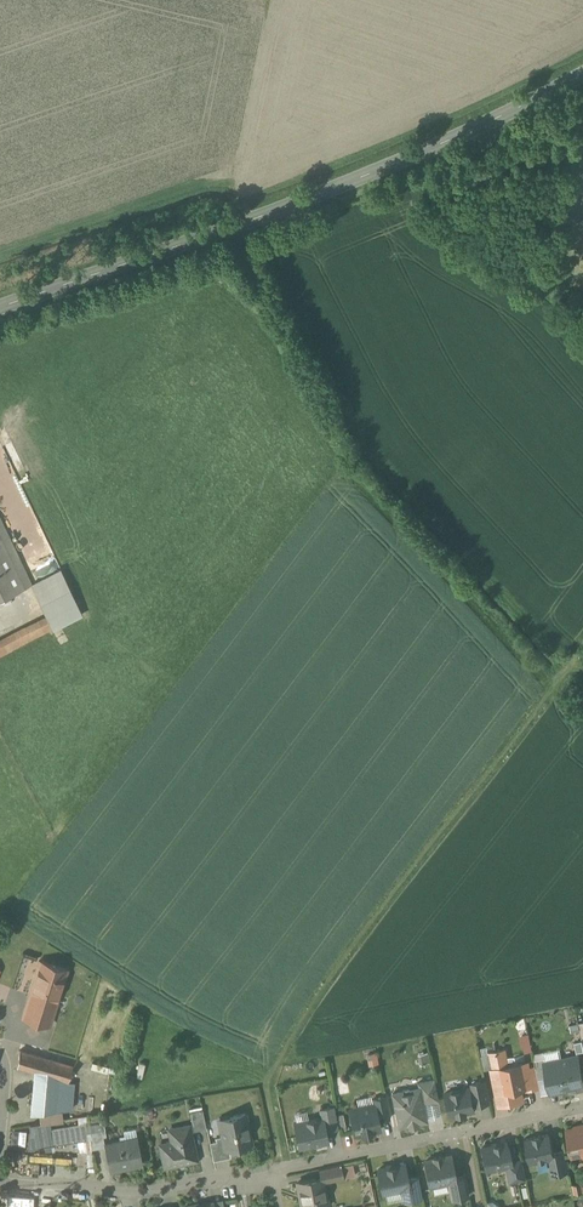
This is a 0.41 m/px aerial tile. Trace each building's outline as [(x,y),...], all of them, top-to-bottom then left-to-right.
[(0,516),(0,537),(8,554),(0,558),(0,559),(16,593),(32,585),(0,516)] [(8,554),(0,537),(0,558),(8,554)] [(16,593),(0,559),(0,601),(16,593)] [(40,620),(6,637),(12,650),(46,633),(40,620)] [(68,970),(40,961),(36,972),(37,972),(23,1017),(50,1025),(68,970)] [(575,1042),(577,1053),(582,1051),(582,1041),(575,1042)] [(506,1049),(490,1053),(494,1070),(509,1066),(506,1049)] [(51,1057),(21,1050),(18,1067),(35,1072),(32,1114),(71,1109),(74,1083),(69,1082),(74,1064),(50,1059),(51,1057)] [(545,1063),(551,1092),(568,1089),(568,1091),(582,1088),(582,1078),(578,1056),(546,1063),(545,1063)] [(545,1058),(535,1060),(536,1067),(539,1080),(548,1078),(545,1063),(546,1063),(545,1058)] [(494,1070),(492,1070),(496,1086),(500,1106),(523,1101),(521,1088),(527,1087),(533,1085),(529,1068),(528,1063),(509,1066),(494,1070)] [(539,1080),(536,1067),(529,1068),(533,1085),(527,1087),(527,1090),(540,1087),(539,1080)] [(548,1078),(539,1080),(540,1087),(542,1094),(551,1092),(548,1078)] [(435,1079),(419,1082),(420,1090),(421,1090),(424,1103),(439,1100),(435,1079)] [(486,1080),(472,1083),(473,1089),(476,1102),(477,1104),(490,1102),(489,1101),(491,1100),(486,1080)] [(403,1091),(393,1093),(400,1126),(427,1120),(424,1103),(421,1090),(420,1090),(411,1092),(410,1089),(409,1088),(404,1089),(403,1091)] [(470,1088),(445,1093),(449,1115),(458,1113),(458,1114),(466,1113),(465,1112),(474,1110),(472,1103),(476,1102),(473,1089),(470,1090),(470,1088)] [(386,1096),(373,1099),(374,1104),(375,1104),(378,1120),(391,1117),(386,1096)] [(374,1104),(351,1109),(356,1134),(364,1132),(364,1133),(372,1132),(371,1131),(380,1129),(378,1120),(375,1104),(374,1104)] [(320,1109),(322,1117),(323,1117),(326,1130),(339,1127),(335,1106),(320,1109)] [(202,1109),(190,1112),(192,1125),(194,1131),(207,1128),(202,1109)] [(246,1113),(219,1119),(223,1136),(226,1149),(227,1149),(252,1143),(246,1113)] [(99,1114),(89,1115),(91,1135),(103,1133),(99,1114)] [(322,1117),(294,1123),(299,1147),(328,1141),(326,1130),(323,1117),(322,1117)] [(88,1123),(51,1129),(50,1122),(31,1125),(28,1149),(87,1139),(88,1123)] [(192,1125),(170,1130),(172,1142),(161,1144),(165,1166),(196,1160),(191,1131),(194,1131),(192,1125)] [(568,1130),(571,1144),(569,1144),(570,1145),(571,1145),(573,1156),(582,1154),(582,1127),(568,1130)] [(541,1135),(534,1136),(533,1136),(534,1137),(526,1139),(526,1138),(525,1139),(525,1140),(526,1140),(530,1162),(530,1163),(531,1163),(550,1159),(555,1158),(554,1153),(551,1135),(551,1134),(549,1134),(542,1135),(542,1134),(541,1134),(541,1135)] [(223,1136),(216,1137),(217,1140),(210,1142),(213,1158),(228,1155),(227,1149),(226,1149),(223,1136)] [(138,1137),(105,1144),(110,1166),(129,1162),(130,1166),(143,1163),(138,1137)] [(507,1142),(483,1147),(487,1170),(506,1166),(512,1165),(511,1161),(507,1142)] [(565,1151),(554,1153),(555,1158),(550,1159),(553,1175),(553,1176),(554,1176),(554,1175),(568,1173),(569,1173),(565,1151)] [(442,1156),(434,1158),(434,1159),(426,1161),(431,1185),(450,1181),(456,1180),(455,1175),(451,1156),(443,1157),(442,1156)] [(522,1159),(511,1161),(512,1165),(506,1166),(509,1183),(526,1180),(522,1159)] [(341,1164),(320,1169),(321,1177),(323,1183),(324,1183),(344,1179),(341,1164)] [(405,1164),(379,1169),(383,1192),(403,1188),(409,1187),(408,1179),(405,1164)] [(465,1173),(455,1175),(456,1180),(450,1181),(453,1198),(470,1195),(465,1173)] [(299,1182),(304,1206),(326,1206),(329,1206),(324,1183),(323,1183),(321,1177),(299,1182)] [(419,1177),(408,1179),(409,1187),(403,1188),(405,1201),(423,1197),(419,1177)] [(581,1184),(574,1186),(576,1193),(582,1192),(581,1184)] [(8,1193),(7,1206),(34,1206),(35,1195),(8,1193)]
